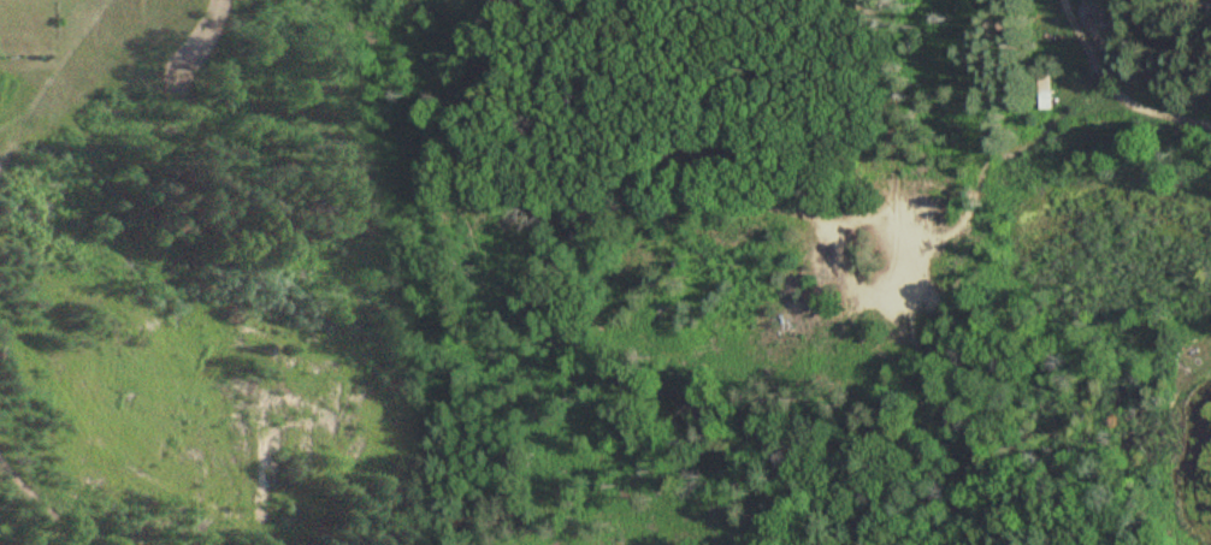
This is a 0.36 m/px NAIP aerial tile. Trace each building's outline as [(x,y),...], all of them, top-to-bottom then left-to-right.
[(1041,108),(1055,108),(1055,71),(1041,71),(1041,108)]
